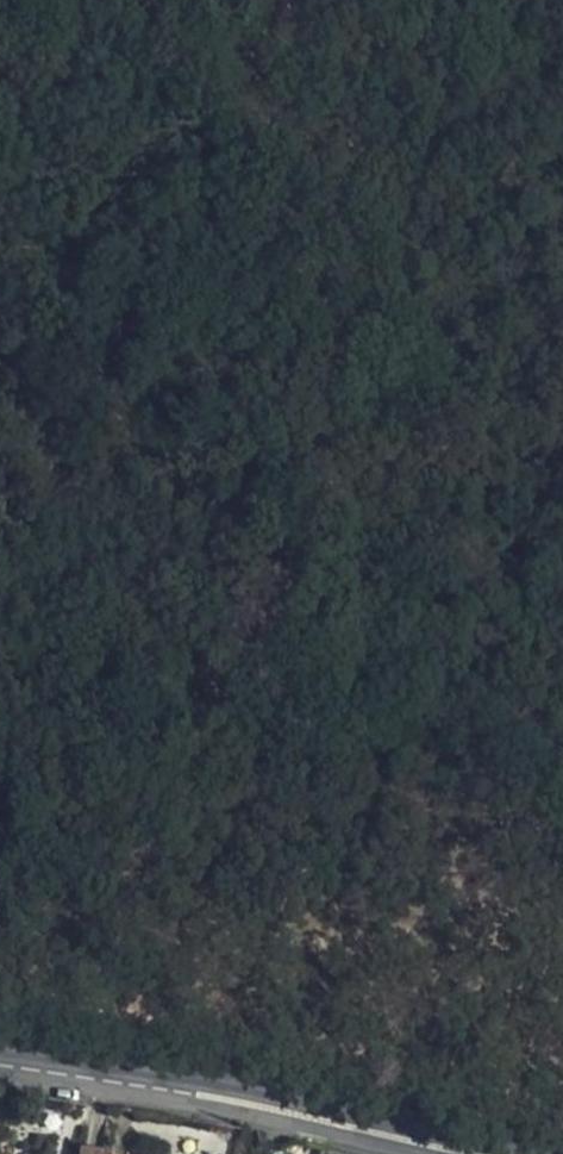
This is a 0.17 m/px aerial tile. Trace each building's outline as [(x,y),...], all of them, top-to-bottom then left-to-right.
[(81,1153),(112,1153),(113,1149),(82,1145),(81,1153)]
